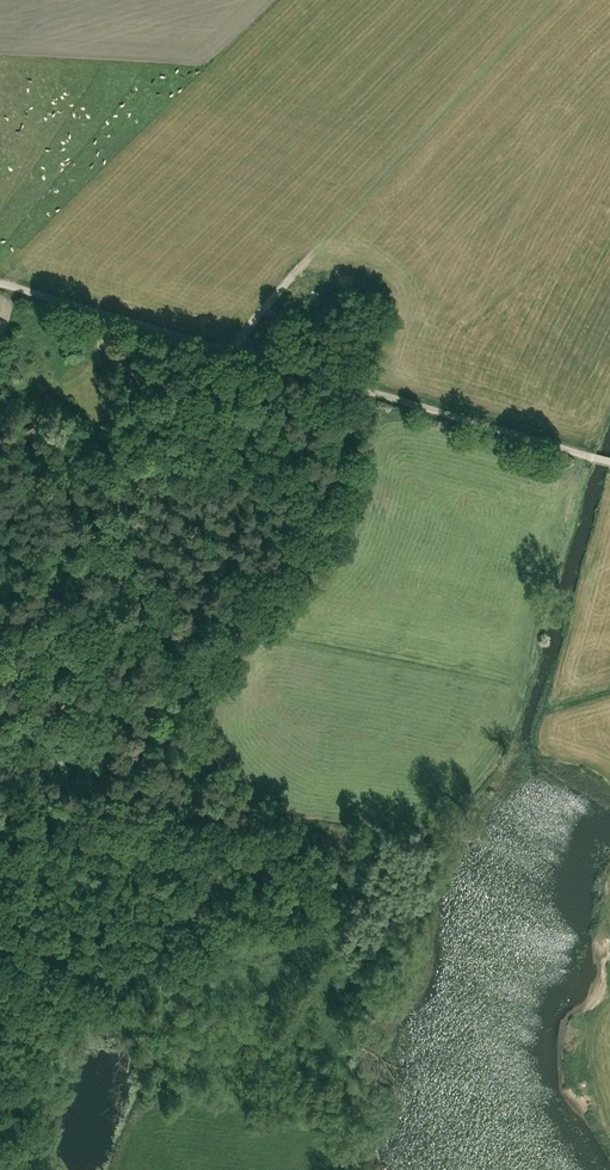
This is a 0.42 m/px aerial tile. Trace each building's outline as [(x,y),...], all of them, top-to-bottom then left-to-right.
[(26,432),(37,452),(45,447),(35,428),(26,432)]
